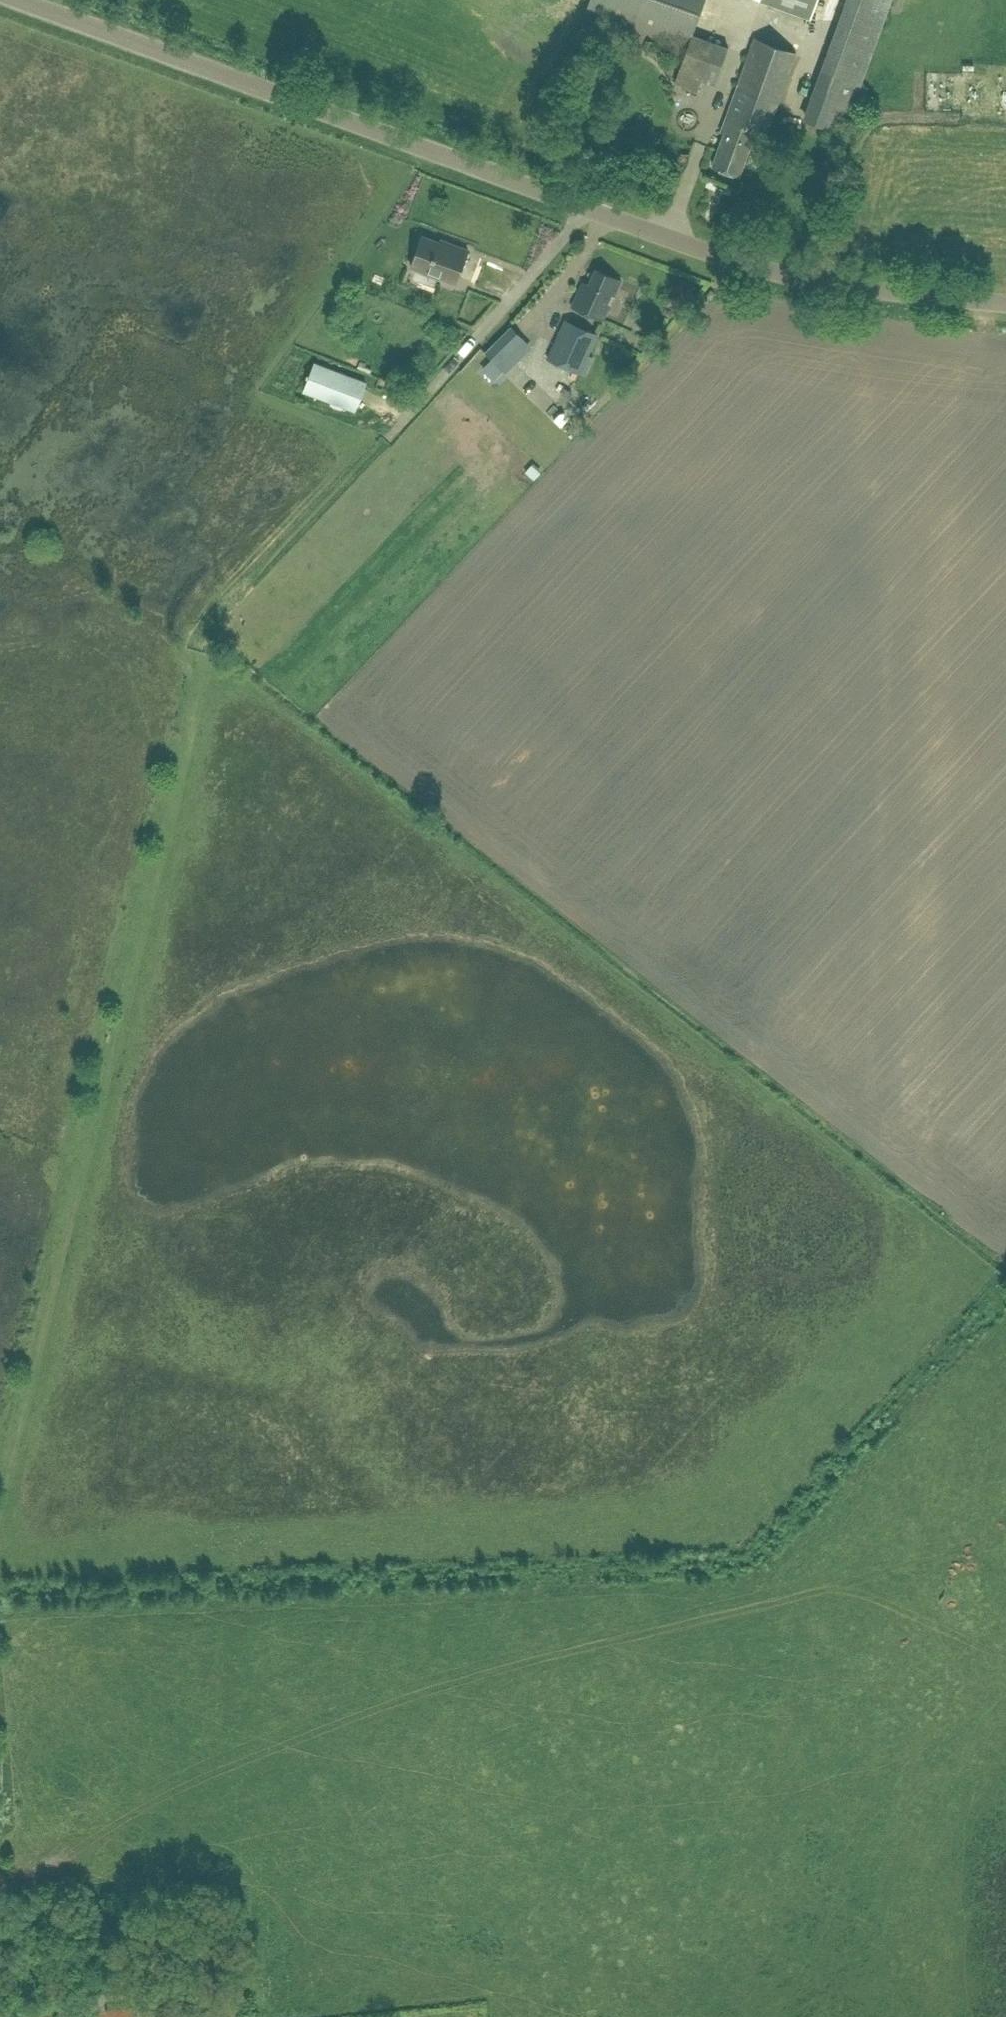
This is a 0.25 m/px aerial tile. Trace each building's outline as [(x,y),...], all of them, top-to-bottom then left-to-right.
[(704,0),(590,0),(587,9),(687,46),(675,81),(698,89),(702,78),(715,83),(728,47),(692,34),(704,0)] [(810,18),(816,0),(759,0),(810,18)] [(842,132),(891,0),(849,0),(806,119),(842,132)] [(796,54),(754,39),(721,131),(724,133),(719,149),(713,166),(739,175),(744,158),(751,142),(757,144),(761,131),(768,133),(796,54)] [(974,64),(974,69),(974,73),(985,74),(985,64),(974,64)] [(447,241),(446,244),(422,235),(411,266),(456,283),(468,249),(447,241)] [(583,281),(575,298),(571,306),(603,320),(621,280),(595,268),(588,284),(583,281)] [(565,318),(558,333),(546,358),(550,360),(545,370),(572,382),(576,373),(580,375),(581,373),(586,375),(594,358),(592,358),(596,348),(593,346),(599,333),(565,318)] [(485,352),(496,364),(506,373),(516,363),(507,354),(524,338),(511,325),(485,352)] [(314,363),(304,389),(356,409),(366,383),(314,363)]
